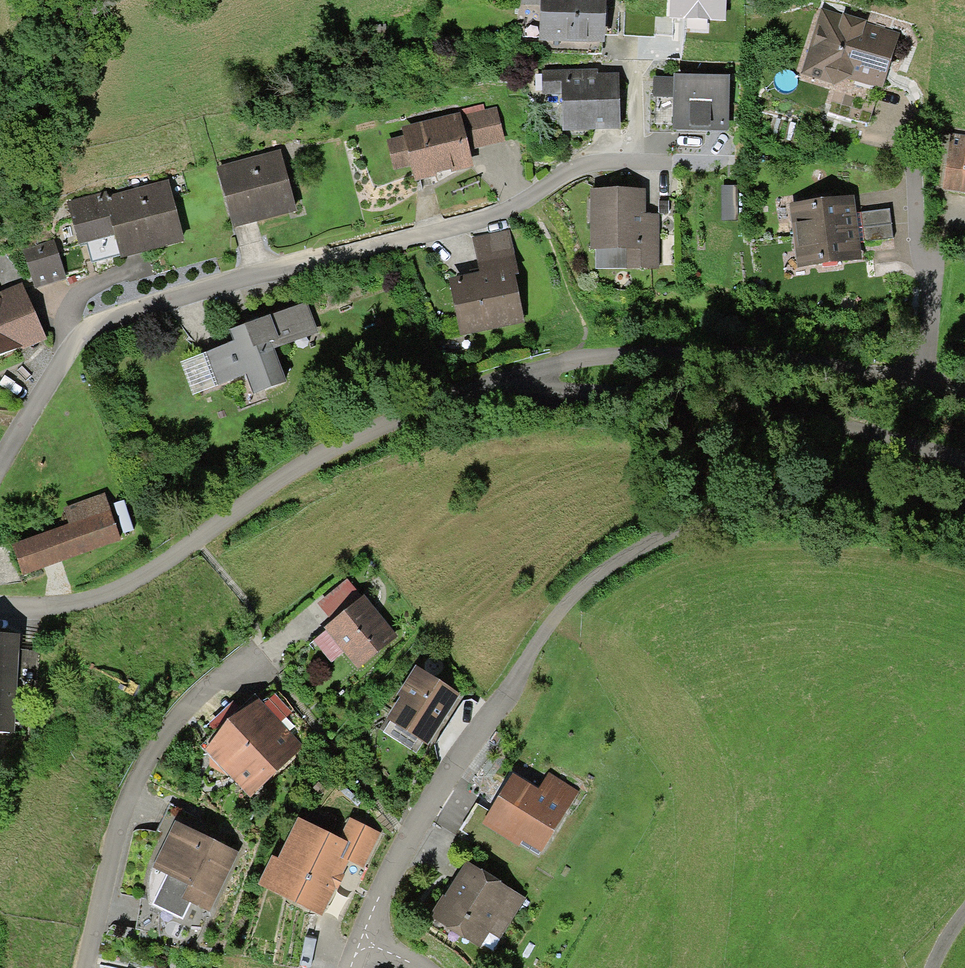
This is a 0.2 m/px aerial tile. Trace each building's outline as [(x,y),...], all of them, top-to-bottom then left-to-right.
[(541,6),(539,42),(605,45),(607,0),(541,0),(541,6)] [(669,21),(725,23),(726,0),(670,0),(669,21)] [(842,16),(821,9),(801,74),(831,84),(833,88),(849,80),(883,91),(889,71),(900,34),(865,24),(867,21),(843,13),(842,16)] [(384,19),(370,20),(371,31),(385,30),(384,19)] [(557,71),(541,71),(542,95),(562,95),(563,132),(620,131),(618,75),(598,75),(598,70),(566,71),(561,71),(557,71)] [(730,77),(673,76),(673,78),(653,78),(653,99),(673,99),(673,133),(698,134),(729,134),(730,77)] [(497,108),(460,117),(469,151),(505,142),(497,108)] [(459,114),(401,128),(404,137),(411,167),(415,183),(473,169),(469,151),(460,117),(459,114)] [(950,135),(948,147),(942,191),(964,194),(964,137),(950,135)] [(394,171),(411,167),(404,137),(386,141),(394,171)] [(280,151),(216,168),(233,230),(257,224),(297,213),(280,151)] [(106,193),(67,203),(78,247),(115,237),(121,260),(185,243),(168,181),(107,197),(106,193)] [(618,191),(591,190),(590,251),(627,251),(627,270),(659,270),(659,215),(645,215),(645,191),(618,191)] [(793,236),(858,228),(857,219),(856,214),(854,197),(789,205),(793,236)] [(861,213),(863,227),(891,224),(889,210),(861,213)] [(893,239),(891,224),(863,227),(864,242),(893,239)] [(859,235),(858,228),(793,236),(797,269),(862,261),(859,242),(859,235)] [(509,230),(472,238),(479,274),(513,268),(515,276),(518,275),(509,230)] [(53,241),(23,251),(35,290),(66,280),(53,241)] [(475,275),(449,280),(460,337),(524,324),(515,276),(513,268),(479,274),(475,275)] [(21,349),(22,351),(47,340),(22,283),(0,293),(0,358),(21,349)] [(268,318),(229,333),(234,344),(246,376),(254,397),(286,384),(273,350),(318,333),(306,303),(268,318)] [(246,376),(234,344),(206,354),(218,386),(246,376)] [(218,386),(206,354),(180,364),(192,395),(218,386)] [(104,494),(63,509),(69,526),(12,546),(23,577),(121,542),(104,494)] [(333,622),(363,597),(348,579),(318,604),(333,622)] [(397,637),(363,597),(333,622),(324,630),(325,632),(314,642),(332,663),(343,653),(358,670),(397,637)] [(0,636),(0,735),(14,736),(20,638),(0,636)] [(400,699),(386,720),(428,747),(449,713),(460,696),(416,667),(396,697),(400,699)] [(274,696),(263,707),(280,723),(291,713),(274,696)] [(257,700),(205,752),(250,799),(303,746),(280,723),(263,707),(257,700)] [(532,788),(512,776),(482,825),(518,848),(522,842),(541,854),(579,792),(549,774),(538,792),(532,788)] [(349,819),(339,840),(349,844),(342,859),(348,863),(363,870),(380,834),(349,819)] [(339,840),(298,820),(278,861),(272,858),(258,887),(322,917),(336,889),(338,890),(341,883),(345,876),(343,875),(348,863),(342,859),(349,844),(339,840)] [(214,842),(174,824),(153,870),(166,876),(152,906),(183,921),(190,905),(209,914),(238,853),(214,842)] [(525,899),(466,863),(448,891),(431,919),(480,950),(490,935),(499,941),(525,899)]
